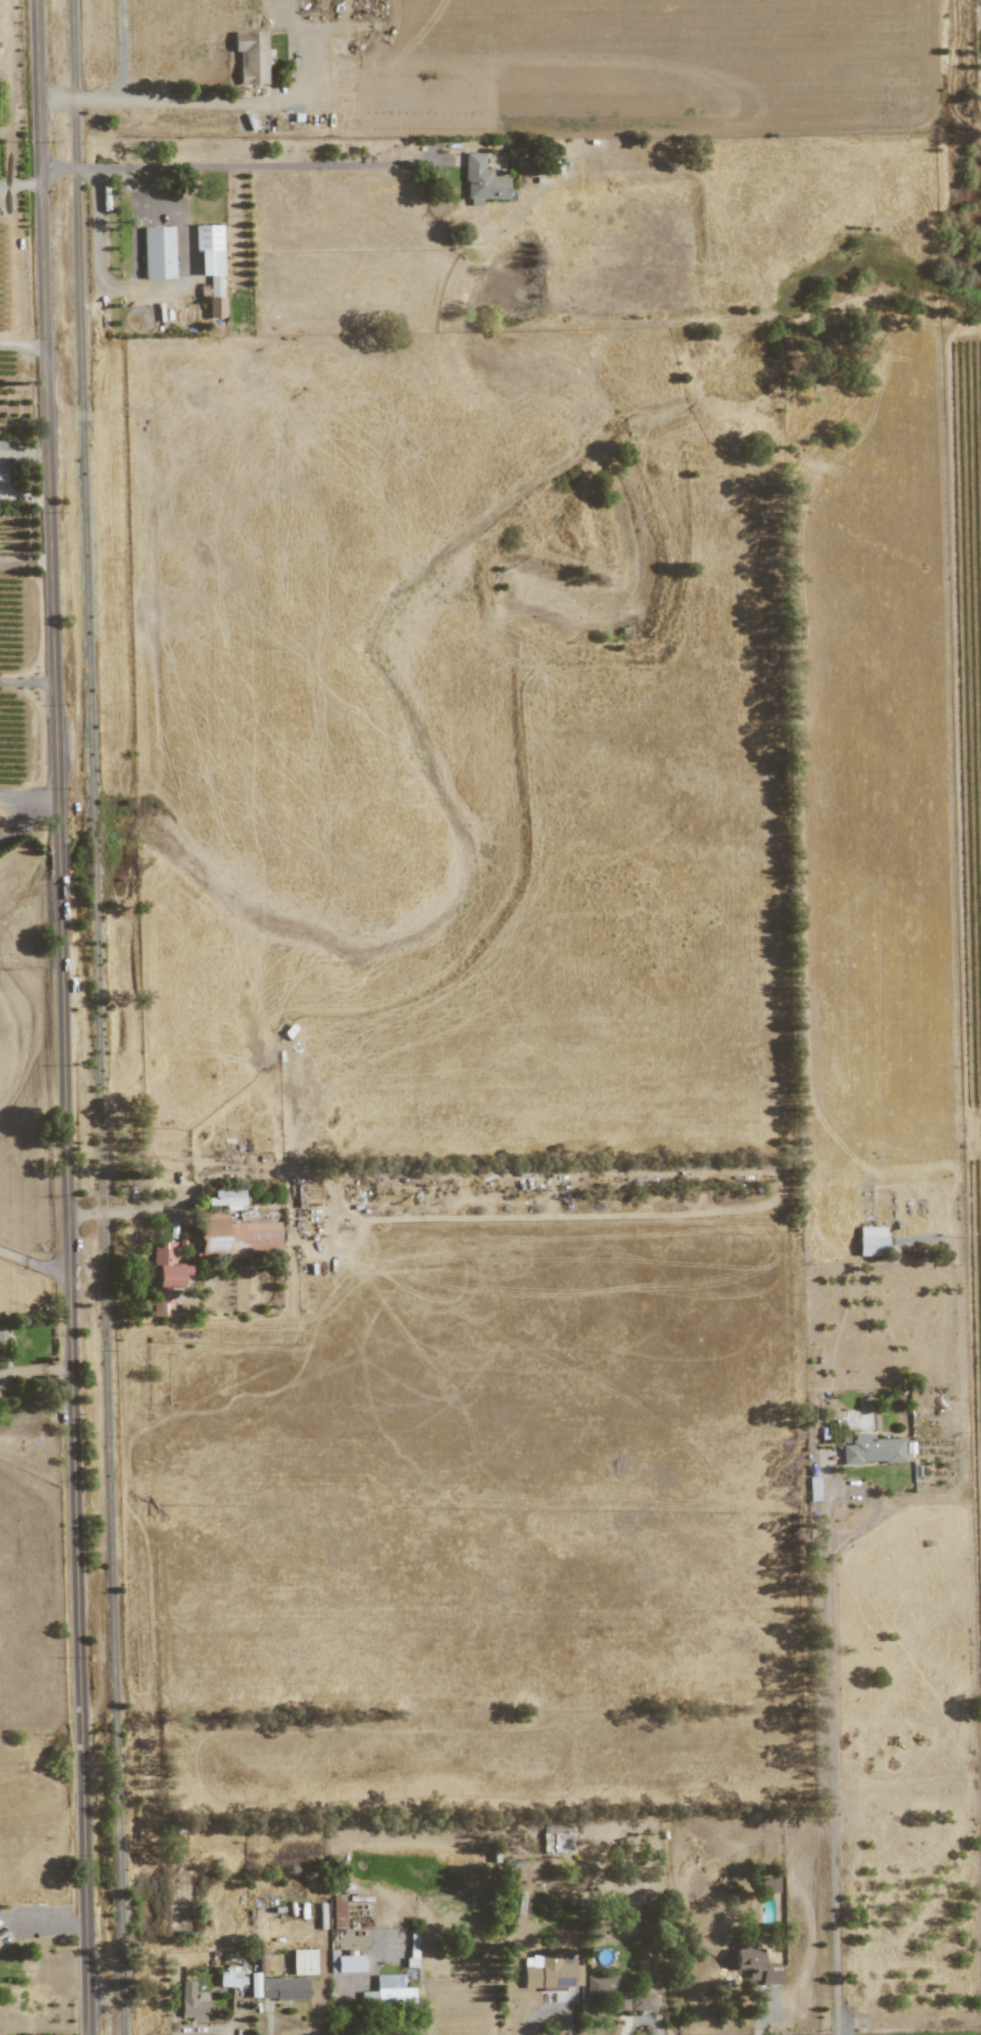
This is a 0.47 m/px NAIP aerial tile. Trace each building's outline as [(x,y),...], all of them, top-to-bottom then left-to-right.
[(265,32),(234,33),(234,52),(238,51),(239,85),(266,84),(265,32)] [(484,153),(465,153),(464,206),(481,206),(481,199),(507,200),(507,177),(491,177),(491,169),(483,169),(484,153)] [(221,225),(194,226),(194,254),(199,254),(199,276),(208,275),(208,319),(222,319),(221,225)] [(172,227),(142,228),(143,279),(173,278),(172,227)] [(213,1191),(214,1198),(207,1198),(208,1210),(244,1209),(243,1190),(213,1191)] [(279,1223),(226,1223),(226,1214),(199,1214),(199,1258),(279,1258),(279,1223)] [(885,1228),(857,1228),(857,1256),(885,1256),(885,1228)] [(173,1317),(173,1288),(182,1288),(182,1264),(175,1264),(175,1243),(153,1243),(153,1266),(157,1266),(157,1284),(152,1284),(152,1317),(173,1317)] [(902,1439),(873,1440),(873,1435),(851,1435),(851,1445),(840,1445),(841,1464),(903,1462),(902,1439)] [(818,1477),(807,1478),(809,1502),(819,1501),(818,1477)] [(575,1823),(550,1824),(550,1853),(571,1853),(571,1834),(575,1834),(575,1823)] [(777,1879),(760,1879),(761,1892),(777,1892),(777,1879)] [(332,1895),(332,1928),(344,1928),(344,1895),(332,1895)] [(780,1965),(760,1965),(760,1948),(734,1948),(733,1969),(750,1970),(750,1986),(780,1986),(780,1965)] [(291,1951),(292,1975),(315,1974),(314,1950),(291,1951)] [(329,1973),(363,1972),(363,1956),(336,1957),(336,1950),(329,1950),(329,1973)] [(259,1997),(258,1976),(264,1976),(264,1959),(258,1959),(259,1973),(248,1974),(250,1998),(259,1997)] [(219,1969),(218,1987),(239,1987),(239,1969),(219,1969)] [(413,2003),(412,1988),(404,1988),(403,1975),(374,1976),(376,2005),(413,2003)] [(585,1976),(585,1998),(612,1997),(612,2012),(654,2011),(654,1993),(621,1994),(621,1976),(585,1976)] [(305,1978),(259,1979),(260,2000),(306,2000),(305,1978)] [(205,2020),(206,1995),(194,1995),(194,1982),(180,1982),(180,2020),(205,2020)]
